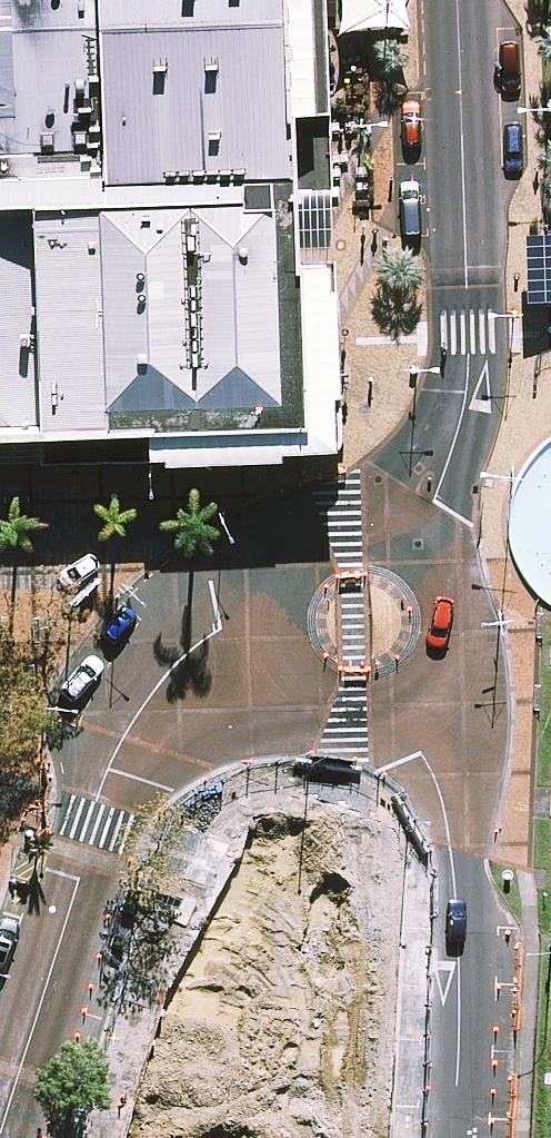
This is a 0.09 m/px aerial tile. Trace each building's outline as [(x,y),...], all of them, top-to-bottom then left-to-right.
[(265,0),(0,0),(0,195),(83,192),(273,185),(265,0)] [(90,395),(83,203),(83,192),(0,195),(0,398),(90,395)] [(83,203),(90,395),(275,388),(268,196),(83,203)]
